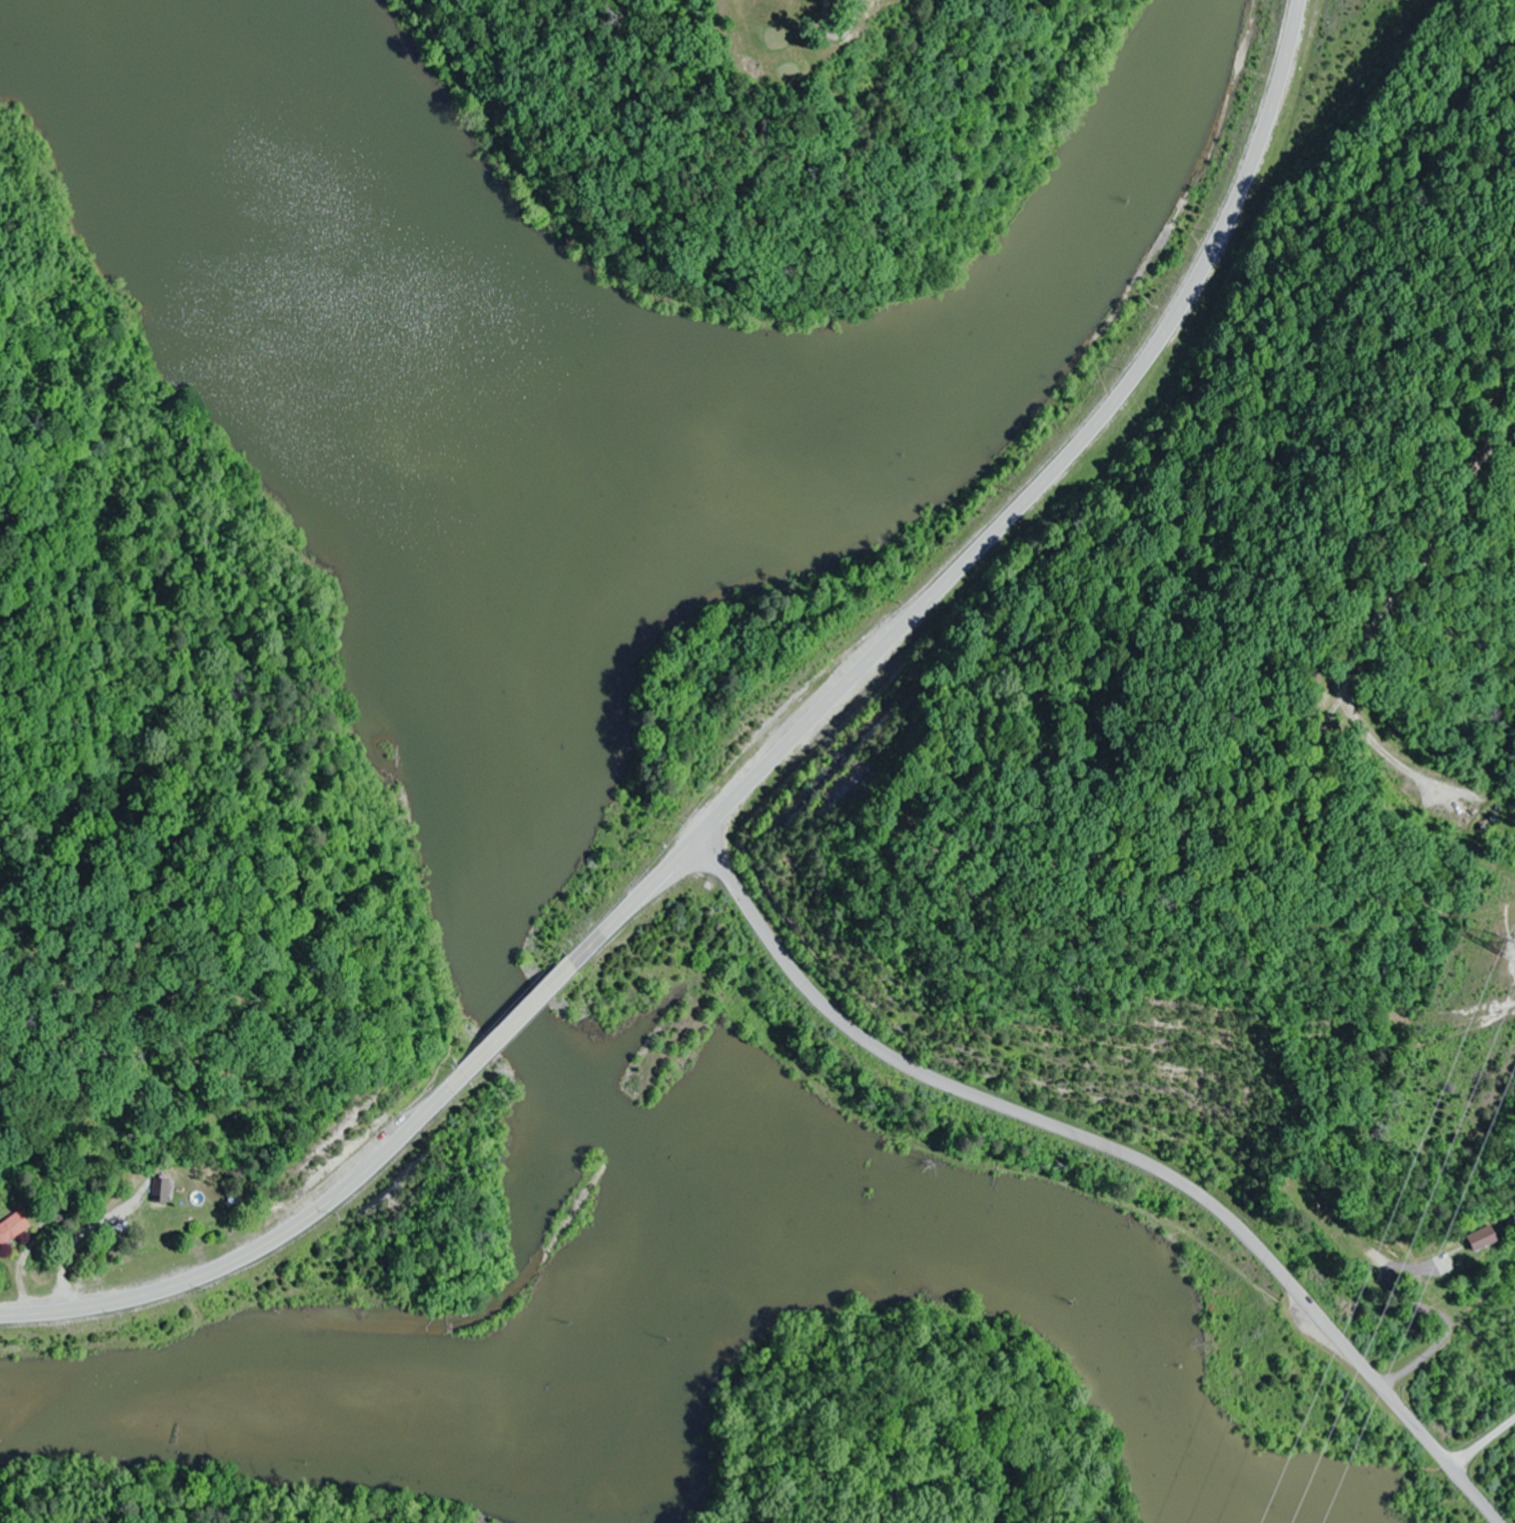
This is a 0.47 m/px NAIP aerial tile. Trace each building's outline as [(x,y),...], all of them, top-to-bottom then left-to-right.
[(161,1178),(151,1178),(151,1204),(161,1204),(161,1178)] [(31,1228),(20,1210),(0,1223),(0,1247),(31,1228)] [(1476,1253),(1500,1240),(1491,1223),(1466,1237),(1476,1253)]
